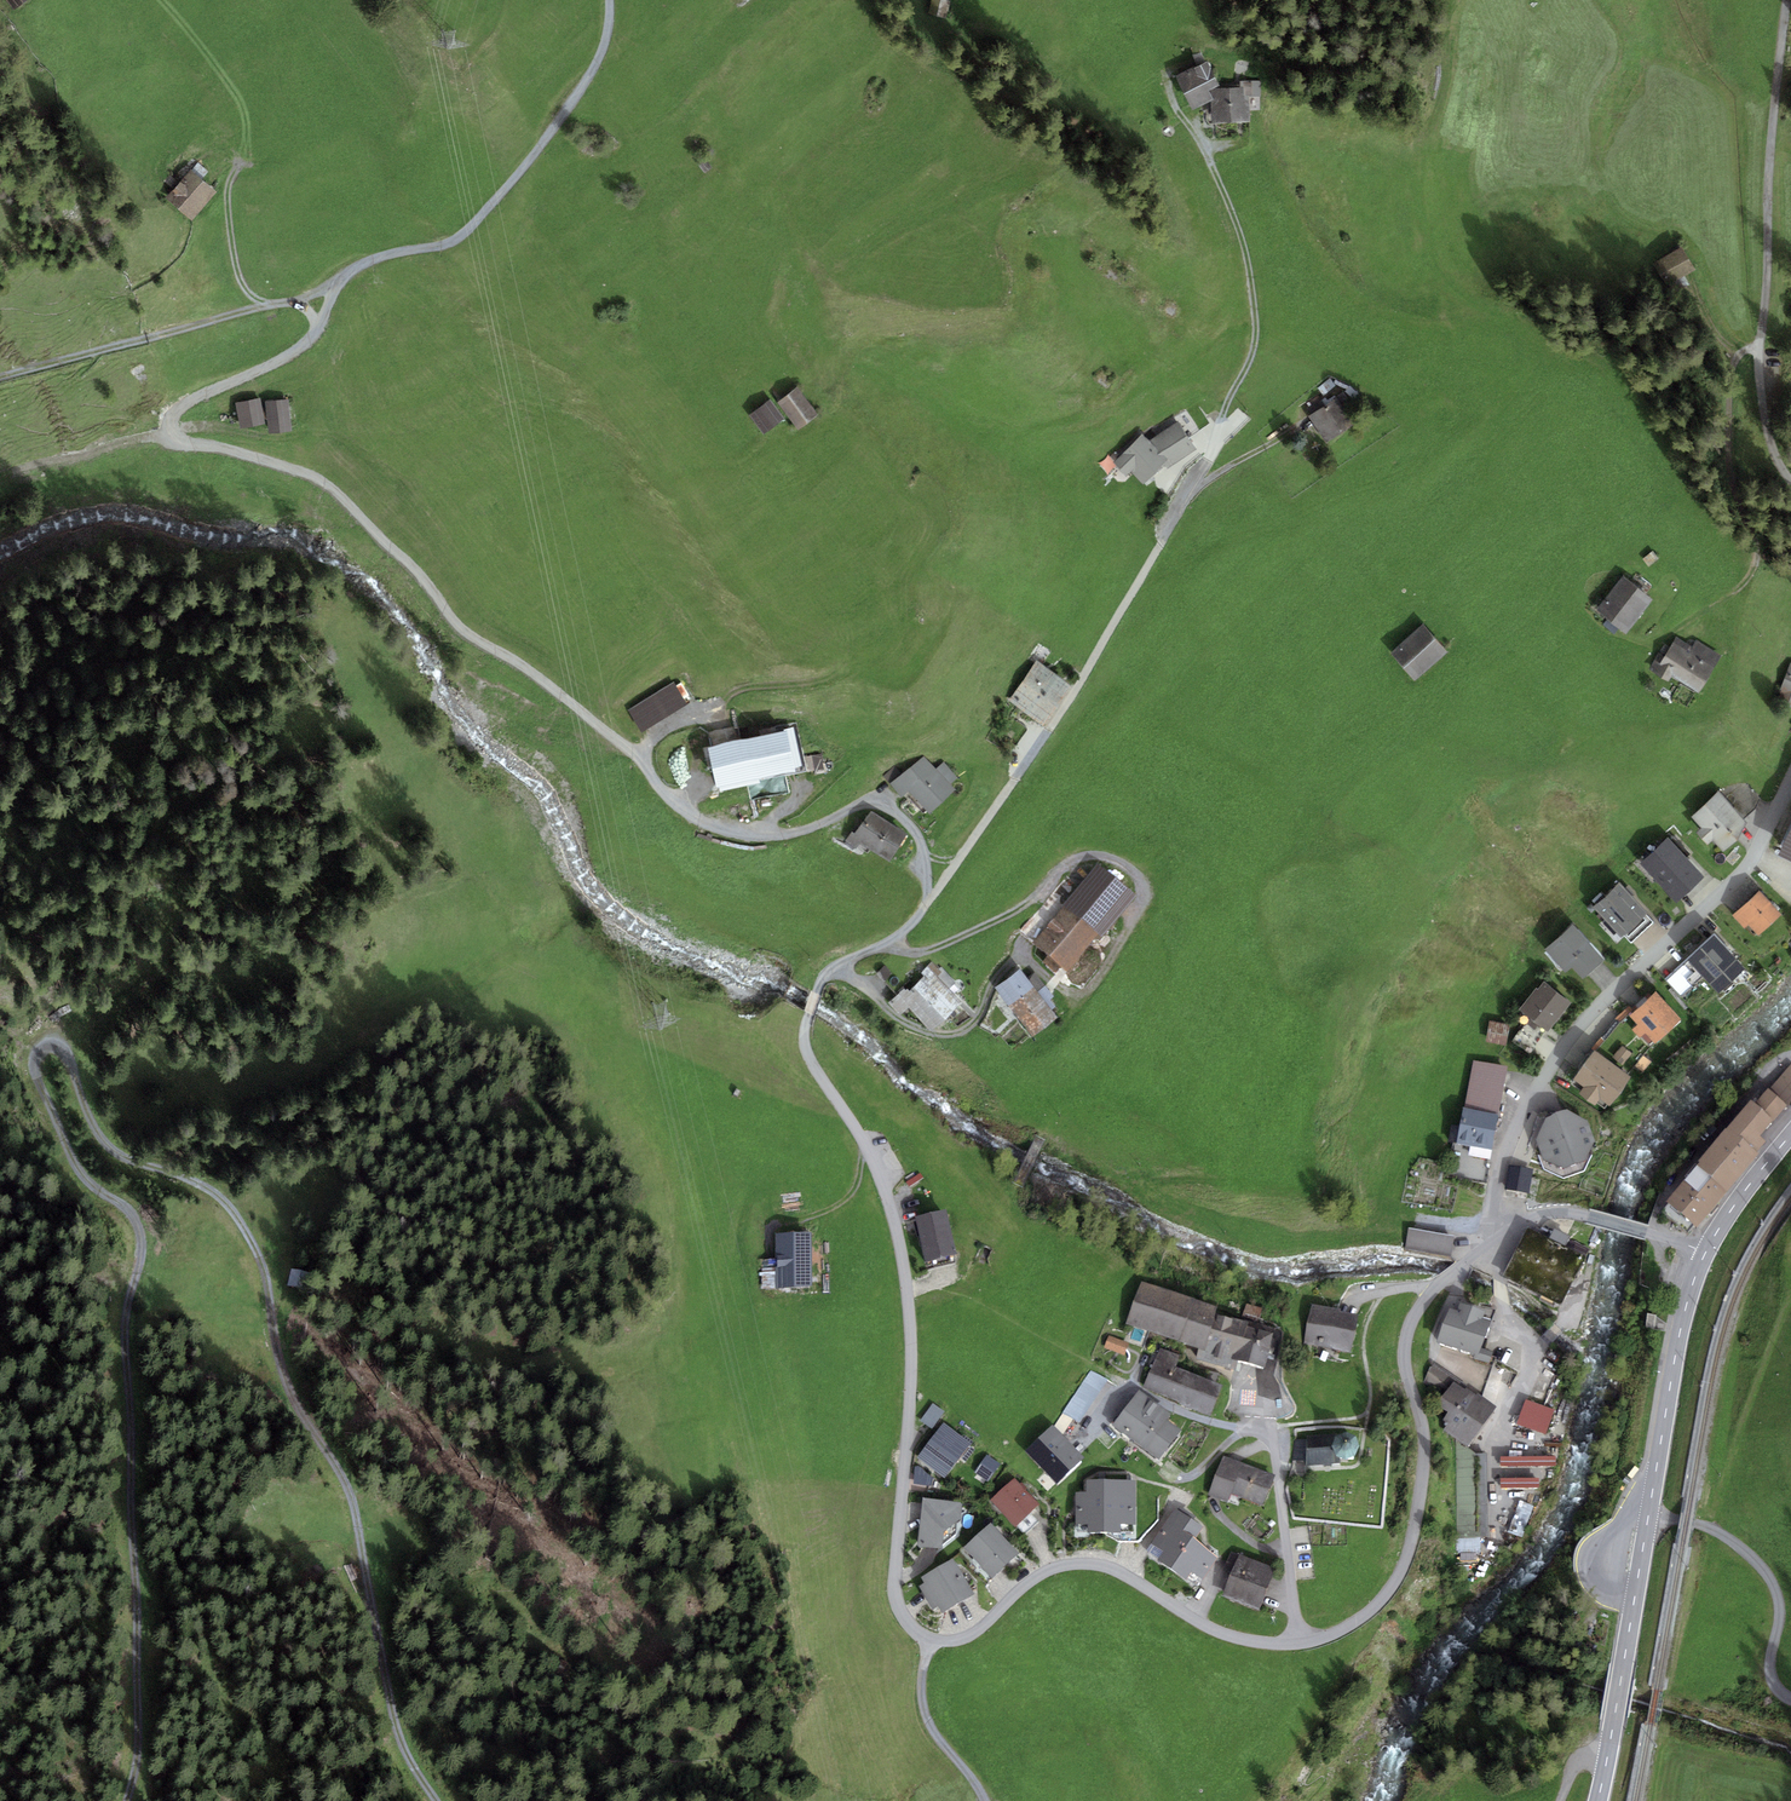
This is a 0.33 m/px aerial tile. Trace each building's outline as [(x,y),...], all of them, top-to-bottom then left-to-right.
[(947,20),(952,2),(943,0),(934,0),(929,15),(947,20)] [(1207,61),(1176,76),(1192,110),(1211,101),(1214,100),(1209,91),(1215,88),(1219,86),(1207,61)] [(1211,102),(1212,124),(1250,122),(1250,101),(1250,97),(1261,96),(1261,81),(1240,81),(1240,88),(1215,88),(1209,91),(1214,100),(1211,101),(1211,102)] [(192,160),(169,189),(196,209),(218,180),(192,160)] [(1685,249),(1657,266),(1670,288),(1698,271),(1685,249)] [(790,390),(771,403),(789,429),(808,416),(790,390)] [(1327,444),(1354,425),(1348,418),(1358,411),(1345,392),(1308,417),(1327,444)] [(256,400),(233,402),(235,427),(258,425),(256,400)] [(763,400),(745,413),(758,432),(776,419),(763,400)] [(283,402),(260,404),(262,435),(285,434),(283,402)] [(1143,484),(1163,464),(1168,469),(1197,449),(1178,421),(1149,441),(1142,434),(1113,464),(1126,477),(1131,472),(1143,484)] [(1626,635),(1652,600),(1622,577),(1596,612),(1626,635)] [(1416,673),(1448,645),(1424,619),(1392,648),(1416,673)] [(1669,681),(1672,676),(1674,677),(1698,693),(1722,656),(1697,639),(1692,646),(1677,637),(1671,647),(1666,643),(1649,669),(1669,681)] [(1044,726),(1072,685),(1036,661),(1009,701),(1044,726)] [(1790,663),(1780,691),(1784,692),(1780,703),(1790,707),(1790,663)] [(628,709),(642,732),(686,705),(672,682),(628,709)] [(784,732),(708,747),(716,787),(720,787),(721,791),(759,783),(758,779),(795,772),(794,768),(802,767),(794,727),(784,729),(784,732)] [(825,771),(822,756),(808,759),(812,774),(825,771)] [(936,769),(923,756),(890,783),(902,798),(909,791),(931,814),(956,791),(950,785),(936,769)] [(936,769),(950,785),(958,778),(944,762),(936,769)] [(1748,824),(1718,790),(1691,817),(1702,829),(1696,833),(1707,846),(1712,841),(1723,852),(1748,824)] [(872,852),(890,823),(871,811),(855,834),(852,832),(845,841),(856,849),(860,844),(872,852)] [(889,862),(907,834),(890,823),(872,852),(889,862)] [(1778,855),(1790,861),(1790,828),(1778,855)] [(1705,877),(1668,837),(1640,863),(1678,903),(1705,877)] [(1102,936),(1136,895),(1097,863),(1063,904),(1065,906),(1098,933),(1102,936)] [(1648,913),(1619,883),(1593,908),(1621,938),(1624,936),(1631,944),(1654,923),(1646,915),(1648,913)] [(1760,891),(1732,915),(1745,929),(1749,925),(1759,935),(1782,915),(1772,904),(1760,891)] [(1098,933),(1065,906),(1035,943),(1068,970),(1098,933)] [(1605,960),(1573,925),(1544,950),(1566,974),(1573,967),(1584,980),(1605,960)] [(1745,969),(1714,933),(1688,958),(1665,979),(1680,997),(1704,976),(1718,993),(1745,969)] [(921,972),(925,976),(914,987),(945,1020),(963,1003),(954,994),(961,987),(942,966),(939,969),(931,961),(921,972)] [(1028,979),(1020,969),(994,988),(1033,1038),(1058,1019),(1051,1010),(1028,979)] [(1028,979),(1051,1010),(1055,1006),(1050,999),(1054,996),(1036,972),(1032,975),(1028,979)] [(1549,1032),(1571,1003),(1543,983),(1538,989),(1536,988),(1519,1011),(1549,1032)] [(932,1032),(945,1020),(914,987),(910,991),(906,986),(888,1003),(900,1016),(909,1008),(932,1032)] [(1681,1019),(1656,991),(1629,1015),(1638,1025),(1653,1041),(1655,1043),(1681,1019)] [(1510,1026),(1489,1021),(1484,1041),(1506,1046),(1510,1026)] [(1647,1046),(1653,1041),(1638,1025),(1633,1030),(1647,1046)] [(1613,1057),(1622,1065),(1632,1054),(1622,1046),(1613,1057)] [(1631,1077),(1594,1050),(1574,1078),(1585,1087),(1579,1094),(1594,1105),(1599,1097),(1610,1105),(1631,1077)] [(1636,1066),(1643,1072),(1651,1062),(1644,1056),(1636,1066)] [(1464,1107),(1499,1114),(1508,1067),(1474,1061),(1464,1107)] [(1787,1105),(1790,1100),(1790,1065),(1769,1089),(1787,1105)] [(1755,1104),(1773,1120),(1787,1105),(1769,1089),(1755,1104)] [(1727,1128),(1756,1151),(1765,1140),(1760,1136),(1773,1120),(1755,1104),(1750,1100),(1727,1128)] [(1464,1107),(1463,1107),(1455,1143),(1491,1151),(1499,1114),(1464,1107)] [(1566,1108),(1545,1117),(1535,1138),(1543,1159),(1564,1168),(1585,1162),(1597,1141),(1588,1121),(1566,1108)] [(1667,1201),(1698,1226),(1758,1153),(1756,1151),(1727,1128),(1667,1201)] [(1529,1193),(1533,1168),(1510,1164),(1506,1189),(1529,1193)] [(957,1255),(946,1210),(916,1217),(927,1262),(957,1255)] [(1455,1236),(1408,1228),(1404,1249),(1451,1258),(1455,1236)] [(812,1238),(779,1238),(779,1292),(812,1292),(812,1238)] [(308,1274),(294,1269),(289,1287),(303,1291),(308,1274)] [(1199,1348),(1205,1350),(1217,1313),(1219,1307),(1142,1283),(1126,1322),(1199,1348)] [(1359,1315),(1312,1303),(1303,1342),(1350,1353),(1359,1315)] [(1448,1307),(1437,1342),(1474,1354),(1478,1355),(1480,1348),(1489,1320),(1483,1318),(1485,1311),(1460,1303),(1457,1310),(1448,1307)] [(1245,1304),(1243,1316),(1260,1319),(1262,1307),(1245,1304)] [(1246,1322),(1217,1313),(1205,1350),(1199,1348),(1196,1358),(1202,1360),(1231,1369),(1234,1360),(1263,1369),(1274,1334),(1245,1324),(1246,1322)] [(1104,1350),(1125,1359),(1130,1346),(1110,1338),(1104,1350)] [(1180,1356),(1160,1348),(1143,1387),(1163,1395),(1176,1366),(1180,1356)] [(1477,1359),(1489,1363),(1493,1352),(1480,1348),(1478,1355),(1474,1354),(1473,1358),(1477,1359)] [(1452,1380),(1458,1385),(1461,1380),(1434,1363),(1423,1383),(1441,1396),(1452,1380)] [(1176,1366),(1163,1395),(1209,1416),(1222,1386),(1176,1366)] [(1062,1411),(1080,1422),(1108,1379),(1091,1367),(1062,1411)] [(1443,1420),(1447,1423),(1443,1429),(1468,1447),(1496,1407),(1472,1389),(1471,1391),(1466,1388),(1465,1389),(1458,1385),(1452,1380),(1441,1396),(1436,1403),(1449,1413),(1443,1420)] [(1181,1430),(1167,1419),(1171,1414),(1140,1390),(1112,1425),(1158,1460),(1181,1430)] [(1554,1410),(1525,1399),(1517,1422),(1545,1433),(1554,1410)] [(932,1428),(944,1411),(933,1403),(921,1420),(932,1428)] [(944,1477),(971,1443),(945,1423),(918,1457),(944,1477)] [(1052,1425),(1026,1450),(1057,1483),(1084,1458),(1052,1425)] [(1336,1436),(1307,1435),(1307,1438),(1294,1439),(1289,1477),(1306,1477),(1306,1465),(1340,1462),(1340,1457),(1345,1459),(1354,1456),(1359,1445),(1355,1435),(1347,1432),(1336,1436)] [(975,1472),(988,1481),(1001,1464),(988,1455),(975,1472)] [(1276,1474),(1223,1456),(1209,1496),(1228,1502),(1230,1494),(1264,1506),(1276,1474)] [(1501,1463),(1501,1495),(1540,1496),(1540,1475),(1556,1475),(1556,1463),(1501,1463)] [(920,1466),(915,1466),(914,1483),(930,1487),(932,1478),(920,1466)] [(1039,1504),(1015,1478),(991,1500),(1015,1526),(1039,1504)] [(1084,1524),(1088,1524),(1089,1532),(1121,1532),(1121,1524),(1136,1524),(1136,1480),(1084,1480),(1084,1491),(1075,1491),(1076,1524),(1084,1524)] [(923,1497),(917,1547),(941,1550),(941,1545),(957,1534),(957,1522),(960,1520),(961,1502),(947,1501),(923,1497)] [(1510,1537),(1522,1541),(1533,1510),(1520,1506),(1510,1537)] [(1145,1551),(1196,1587),(1216,1557),(1195,1538),(1203,1528),(1175,1508),(1166,1521),(1145,1551)] [(1020,1553),(991,1523),(964,1548),(992,1579),(1020,1553)] [(1240,1554),(1222,1595),(1258,1611),(1277,1570),(1240,1554)] [(975,1593),(953,1558),(921,1579),(924,1583),(919,1586),(935,1611),(939,1608),(943,1614),(975,1593)]
